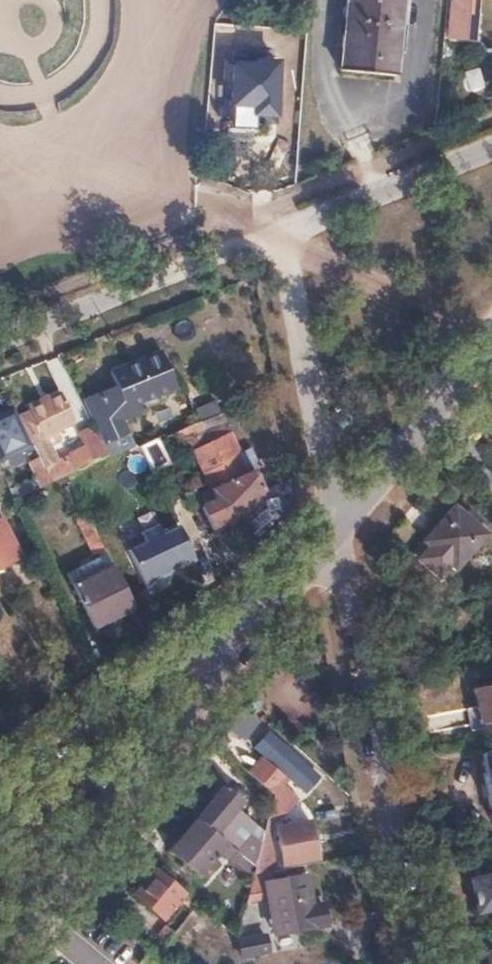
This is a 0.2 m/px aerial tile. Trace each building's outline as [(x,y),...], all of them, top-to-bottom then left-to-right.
[(337,67),(392,73),(399,0),(343,0),(337,67)] [(442,34),(472,36),(475,0),(445,0),(442,34)] [(212,24),(210,46),(232,48),(234,25),(212,24)] [(287,57),(284,107),(299,108),(305,30),(286,29),(285,46),(292,46),(292,57),(287,57)] [(232,65),(229,102),(271,106),(274,69),(259,67),(259,62),(248,61),(248,66),(232,65)] [(115,388),(86,401),(99,433),(96,435),(100,442),(101,446),(129,434),(117,404),(135,397),(138,404),(176,387),(161,350),(111,372),(116,383),(115,388)] [(219,391),(198,401),(202,410),(224,401),(219,391)] [(28,410),(17,415),(30,442),(71,423),(58,395),(28,409),(28,410)] [(0,412),(0,458),(13,452),(32,490),(50,481),(46,475),(30,442),(28,443),(10,407),(0,412)] [(213,412),(171,430),(188,466),(174,472),(187,500),(210,490),(214,499),(201,505),(212,529),(235,519),(263,491),(253,470),(256,468),(247,449),(236,454),(226,433),(222,432),(213,412)] [(155,436),(137,444),(149,471),(168,463),(155,436)] [(88,453),(46,475),(50,481),(65,474),(87,462),(105,454),(101,446),(100,442),(86,449),(88,453)] [(426,533),(421,540),(440,556),(434,564),(447,576),(484,533),(451,504),(436,522),(431,519),(422,530),(426,533)] [(84,513),(74,518),(93,557),(103,552),(84,513)] [(16,556),(0,522),(0,564),(16,556)] [(192,558),(176,524),(160,531),(156,522),(140,529),(144,538),(126,546),(146,590),(166,581),(170,571),(169,568),(192,558)] [(65,571),(72,585),(92,625),(130,607),(111,567),(103,552),(93,557),(65,571)] [(466,706),(469,723),(491,719),(491,683),(472,686),(475,704),(466,706)] [(259,755),(246,770),(271,791),(267,806),(273,810),(296,783),(303,788),(315,774),(262,730),(251,743),(285,772),(283,776),(259,755)] [(480,749),(484,768),(481,768),(487,802),(490,802),(491,813),(491,747),(480,749)] [(221,782),(193,815),(211,830),(238,796),(221,782)] [(193,815),(168,845),(197,869),(206,858),(222,871),(231,859),(237,852),(231,847),(211,830),(193,815)] [(309,817),(276,824),(282,859),(316,853),(309,817)] [(237,827),(231,847),(237,852),(252,864),(259,836),(237,827)] [(252,864),(250,869),(262,867),(268,866),(264,845),(267,835),(260,833),(259,836),(252,864)] [(237,852),(231,859),(249,874),(250,869),(252,864),(237,852)] [(153,865),(131,891),(160,914),(177,894),(181,888),(153,865)] [(249,874),(243,899),(265,896),(272,930),(324,921),(320,899),(309,901),(304,871),(263,877),(262,867),(250,869),(249,874)] [(471,875),(477,908),(491,905),(491,871),(471,875)] [(181,888),(177,894),(190,904),(194,898),(181,888)] [(164,922),(156,931),(163,938),(171,928),(164,922)] [(263,932),(236,936),(240,953),(265,948),(263,932)]
